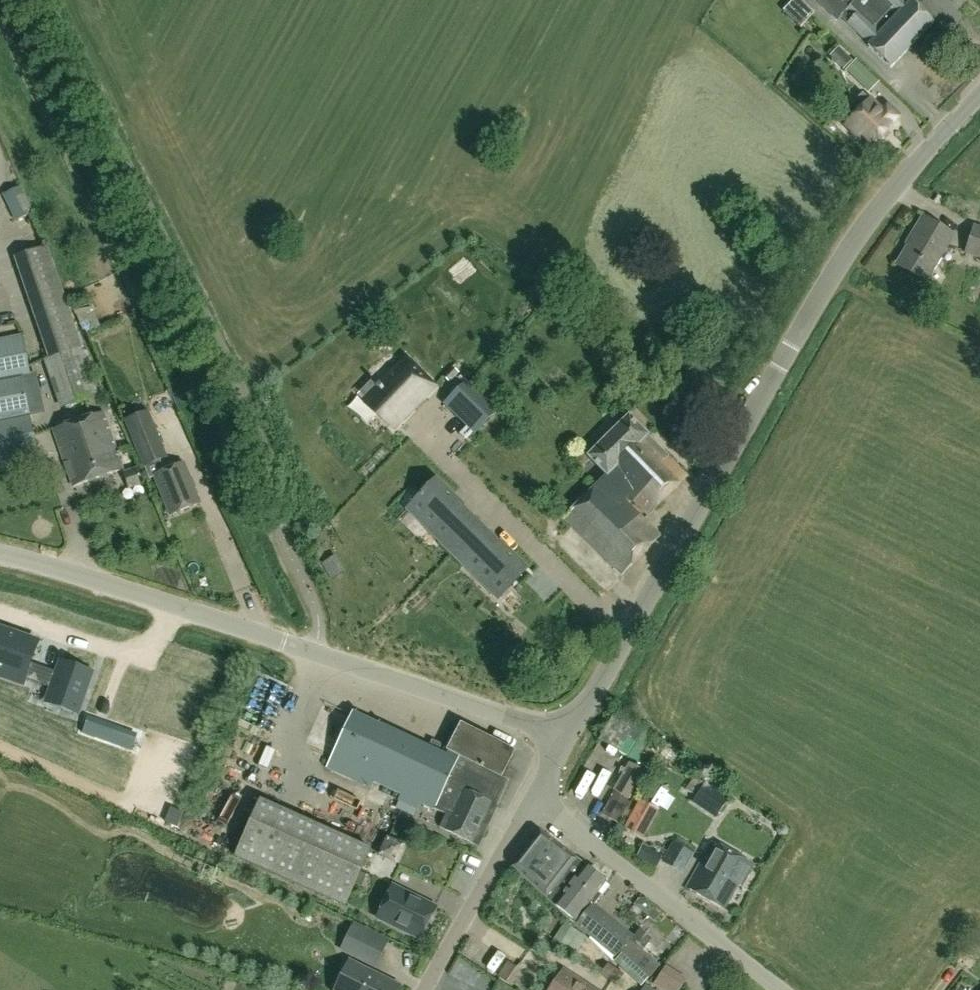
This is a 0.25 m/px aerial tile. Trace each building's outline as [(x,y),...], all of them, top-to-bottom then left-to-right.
[(801,0),(793,0),(782,12),(801,28),(815,12),(801,0)] [(932,26),(910,5),(909,6),(903,0),(813,0),(829,16),(838,24),(841,20),(869,48),(868,49),(889,70),(932,26)] [(842,70),(843,72),(852,62),(838,49),(829,58),(831,60),(831,64),(838,70),(842,70)] [(878,82),(855,61),(846,70),(868,92),(878,82)] [(872,145),(890,127),(888,126),(897,116),(887,106),(881,112),(869,100),(862,94),(852,104),(859,111),(845,126),(857,138),(861,134),(872,145)] [(33,213),(20,186),(3,194),(15,221),(33,213)] [(897,264),(924,281),(933,267),(952,235),(932,223),(922,217),(911,234),(914,236),(897,264)] [(973,225),(965,253),(979,258),(979,227),(973,225)] [(67,410),(99,399),(48,249),(17,259),(67,410)] [(38,454),(21,372),(29,370),(22,337),(0,342),(0,462),(38,454)] [(391,423),(391,424),(394,427),(415,406),(411,402),(418,395),(418,396),(431,383),(406,358),(379,385),(376,387),(381,391),(370,403),(391,423)] [(466,382),(444,404),(456,415),(478,393),(466,382)] [(124,421),(144,469),(168,459),(148,411),(124,421)] [(104,414),(54,430),(73,487),(123,470),(104,414)] [(564,518),(623,574),(659,536),(623,500),(629,495),(649,515),(687,476),(648,437),(649,436),(629,416),(588,456),(607,475),(564,518)] [(171,515),(200,503),(184,464),(155,476),(171,515)] [(130,489),(144,484),(138,468),(125,473),(130,489)] [(435,481),(410,506),(444,540),(460,524),(452,516),(461,508),(435,481)] [(483,547),(467,563),(501,597),(526,572),(499,545),(490,554),(483,547)] [(457,575),(501,627),(512,617),(468,566),(457,575)] [(0,630),(0,668),(52,687),(47,701),(76,711),(90,672),(61,662),(58,672),(30,663),(37,643),(0,630)] [(428,805),(440,752),(353,711),(327,766),(356,780),(418,810),(422,802),(428,805)] [(502,777),(515,751),(462,724),(446,755),(440,752),(428,805),(447,814),(440,828),(478,846),(498,806),(489,802),(502,777)] [(692,802),(715,817),(728,798),(705,782),(692,802)] [(371,850),(260,800),(235,857),(346,906),(371,850)] [(642,801),(627,829),(645,839),(660,810),(642,801)] [(627,829),(619,825),(618,824),(612,836),(612,837),(620,841),(627,829)] [(616,958),(620,953),(649,978),(661,965),(643,951),(653,939),(639,929),(634,935),(594,904),(609,885),(605,882),(585,866),(569,887),(560,880),(576,859),(540,832),(513,868),(570,921),(616,958)] [(407,847),(389,839),(381,856),(399,864),(407,847)] [(714,843),(689,888),(724,908),(738,884),(742,885),(753,866),(714,843)] [(662,857),(641,846),(637,857),(656,867),(662,857)] [(436,908),(393,887),(378,918),(421,939),(436,908)] [(650,901),(642,911),(655,922),(663,912),(650,901)] [(388,940),(356,924),(345,946),(377,962),(388,940)] [(571,929),(559,948),(572,956),(585,938),(571,929)] [(510,985),(521,968),(508,960),(497,976),(510,985)] [(335,989),(397,989),(399,986),(350,961),(335,989)] [(624,974),(607,963),(600,975),(616,986),(624,974)] [(665,966),(652,985),(660,989),(679,989),(686,980),(665,966)] [(563,970),(550,989),(594,989),(563,970)]
